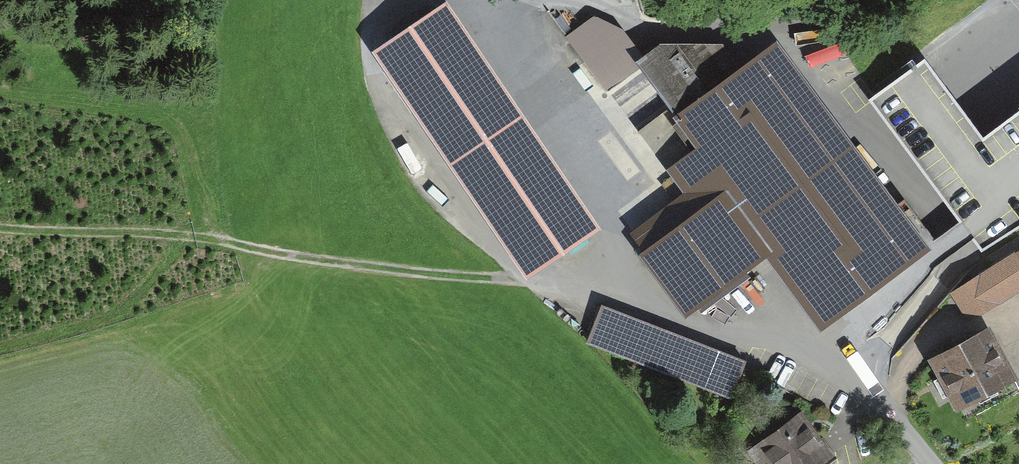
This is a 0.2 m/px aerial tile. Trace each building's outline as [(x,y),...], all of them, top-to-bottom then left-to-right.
[(600,231),(449,4),(376,53),(527,280),(600,231)] [(610,91),(648,63),(605,7),(568,35),(610,91)] [(822,331),(935,248),(780,45),(745,72),(728,51),(666,51),(640,70),(699,151),(668,171),(689,198),(635,235),(688,314),(769,260),(822,331)] [(983,140),(923,61),(869,100),(982,251),(1018,224),(1018,113),(983,140)] [(1018,295),(1018,260),(1016,256),(961,291),(980,320),(1018,295)] [(746,359),(603,307),(589,344),(733,396),(746,359)] [(966,418),(1009,397),(980,344),(938,364),(966,418)] [(836,460),(800,412),(748,452),(754,460),(761,455),(767,463),(830,463),(836,460)]
